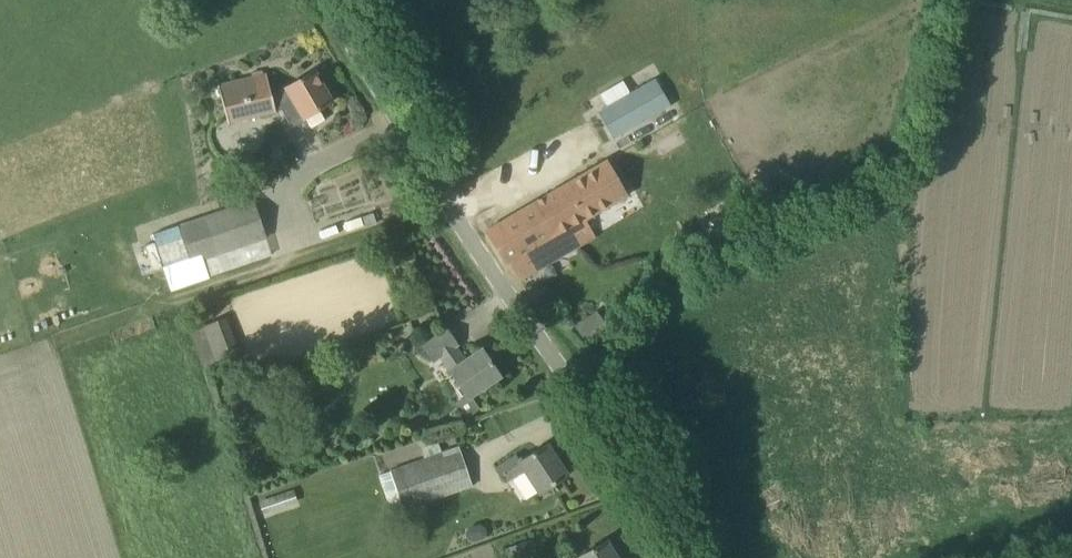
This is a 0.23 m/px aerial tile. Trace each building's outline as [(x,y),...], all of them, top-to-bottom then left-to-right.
[(318,109),(332,102),(313,71),(285,88),(286,89),(272,97),(266,74),(218,85),(228,123),(275,112),(275,110),(279,107),(291,127),(305,119),(310,128),(324,120),(318,109)] [(629,93),(606,106),(601,109),(616,136),(670,105),(655,78),(629,93)] [(517,212),(546,263),(594,235),(584,219),(625,195),(606,161),(517,212)] [(203,218),(180,226),(191,260),(203,257),(203,258),(266,237),(254,201),(203,218)] [(317,238),(362,229),(358,211),(313,220),(317,238)] [(519,279),(546,263),(517,212),(500,222),(504,227),(492,234),(489,228),(485,231),(505,265),(508,264),(519,279)] [(146,247),(153,270),(164,267),(156,244),(146,247)] [(203,257),(191,260),(164,269),(168,280),(170,289),(174,288),(210,277),(209,275),(203,258),(203,257)] [(241,357),(224,316),(189,330),(205,371),(241,357)] [(445,328),(442,330),(421,344),(433,361),(440,356),(450,370),(449,371),(467,398),(500,376),(482,349),(464,361),(448,338),(451,336),(445,328)] [(420,447),(424,459),(391,471),(403,509),(471,485),(458,448),(442,453),(438,441),(420,447)] [(539,493),(567,475),(547,444),(520,461),(516,455),(498,467),(507,480),(524,470),(539,493)] [(262,514),(297,502),(293,489),(258,501),(262,514)] [(533,539),(498,550),(501,557),(539,557),(533,539)] [(606,541),(578,557),(617,557),(606,541)]
